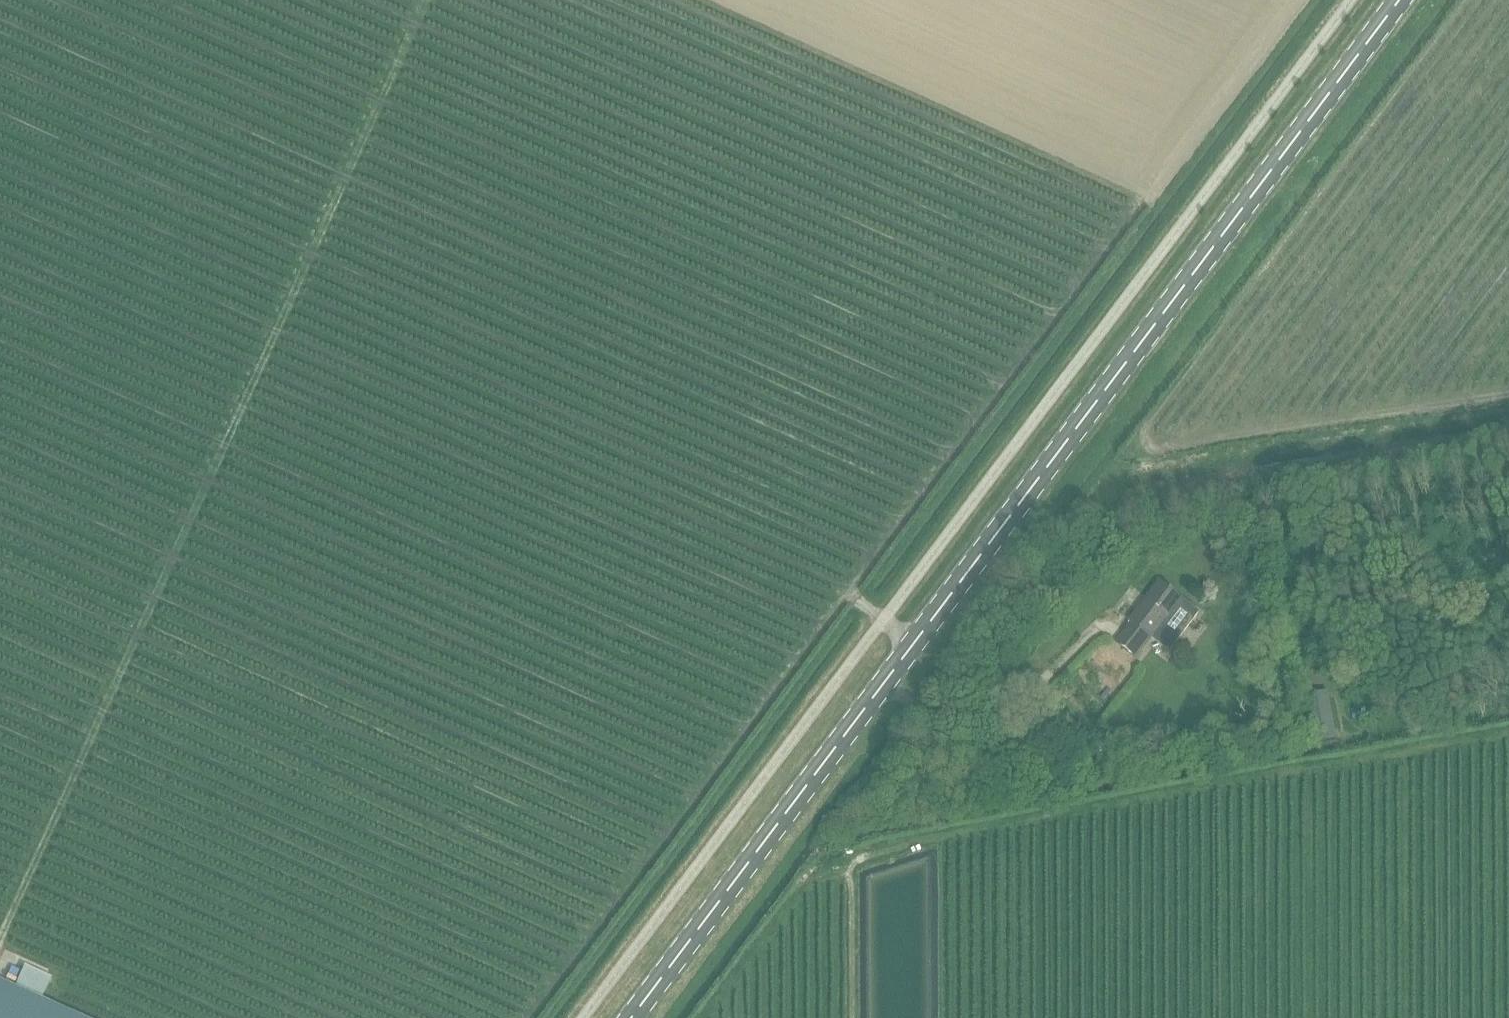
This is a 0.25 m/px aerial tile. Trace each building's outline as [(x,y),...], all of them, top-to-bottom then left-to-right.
[(1152,638),(1181,600),(1159,583),(1130,621),(1131,622),(1116,642),(1136,657),(1151,637),(1152,638)] [(1327,692),(1302,696),(1311,744),(1335,740),(1327,692)] [(22,965),(12,987),(39,1000),(49,978),(22,965)] [(12,987),(0,982),(0,1017),(80,1017),(65,1011),(39,1000),(12,987)]
